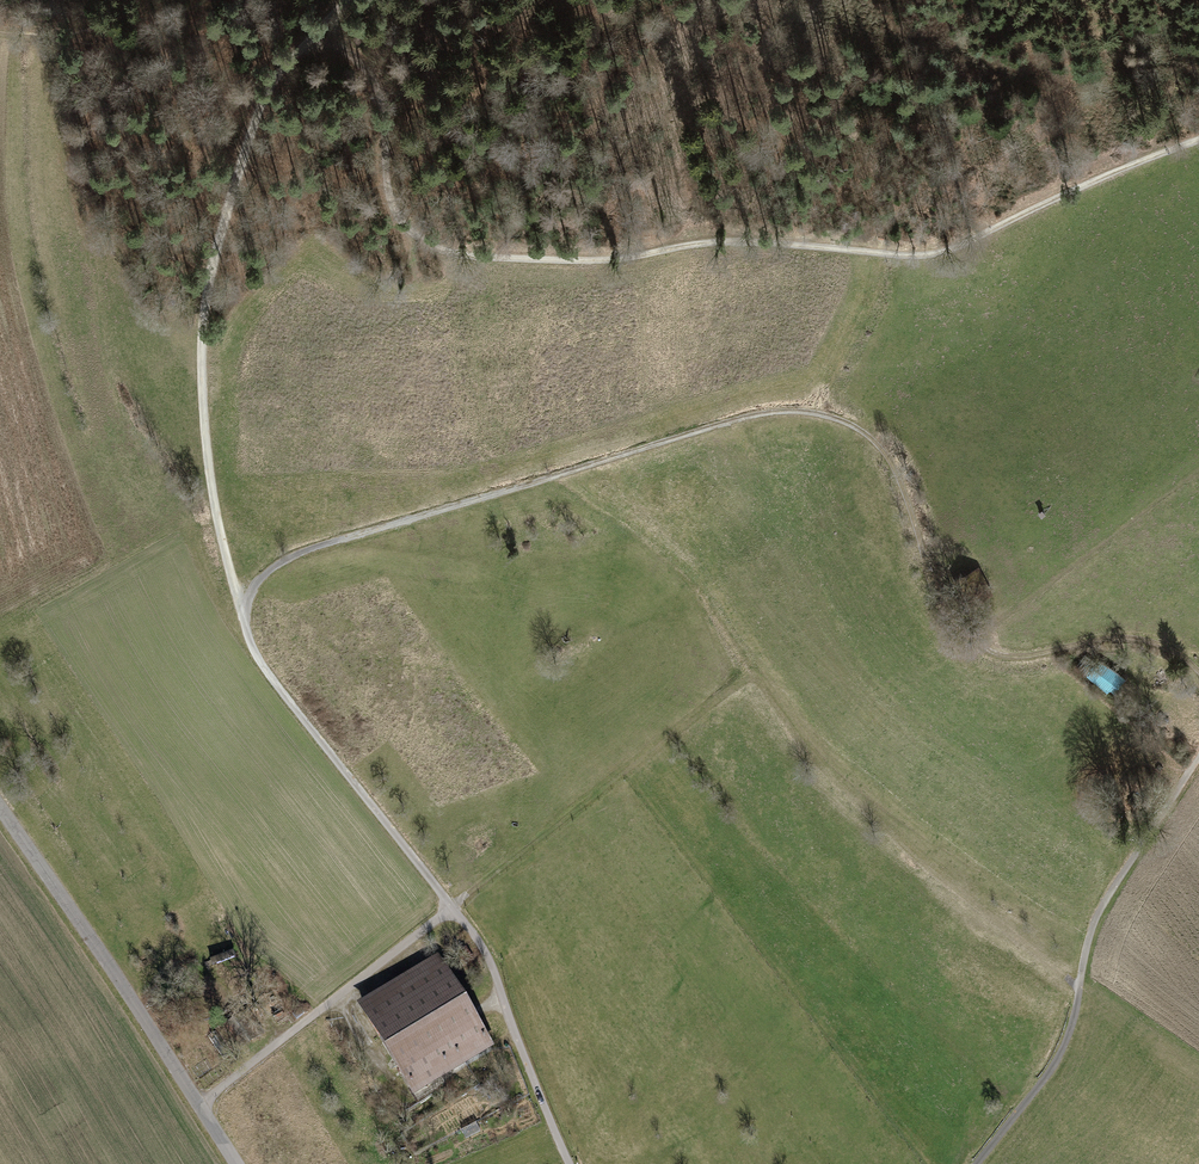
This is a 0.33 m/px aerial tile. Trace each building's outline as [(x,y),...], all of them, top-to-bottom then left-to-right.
[(1099,680),(1108,695),(1128,684),(1119,669),(1099,680)] [(215,968),(236,957),(233,951),(212,962),(215,968)] [(441,964),(364,1011),(411,1088),(488,1041),(441,964)]
